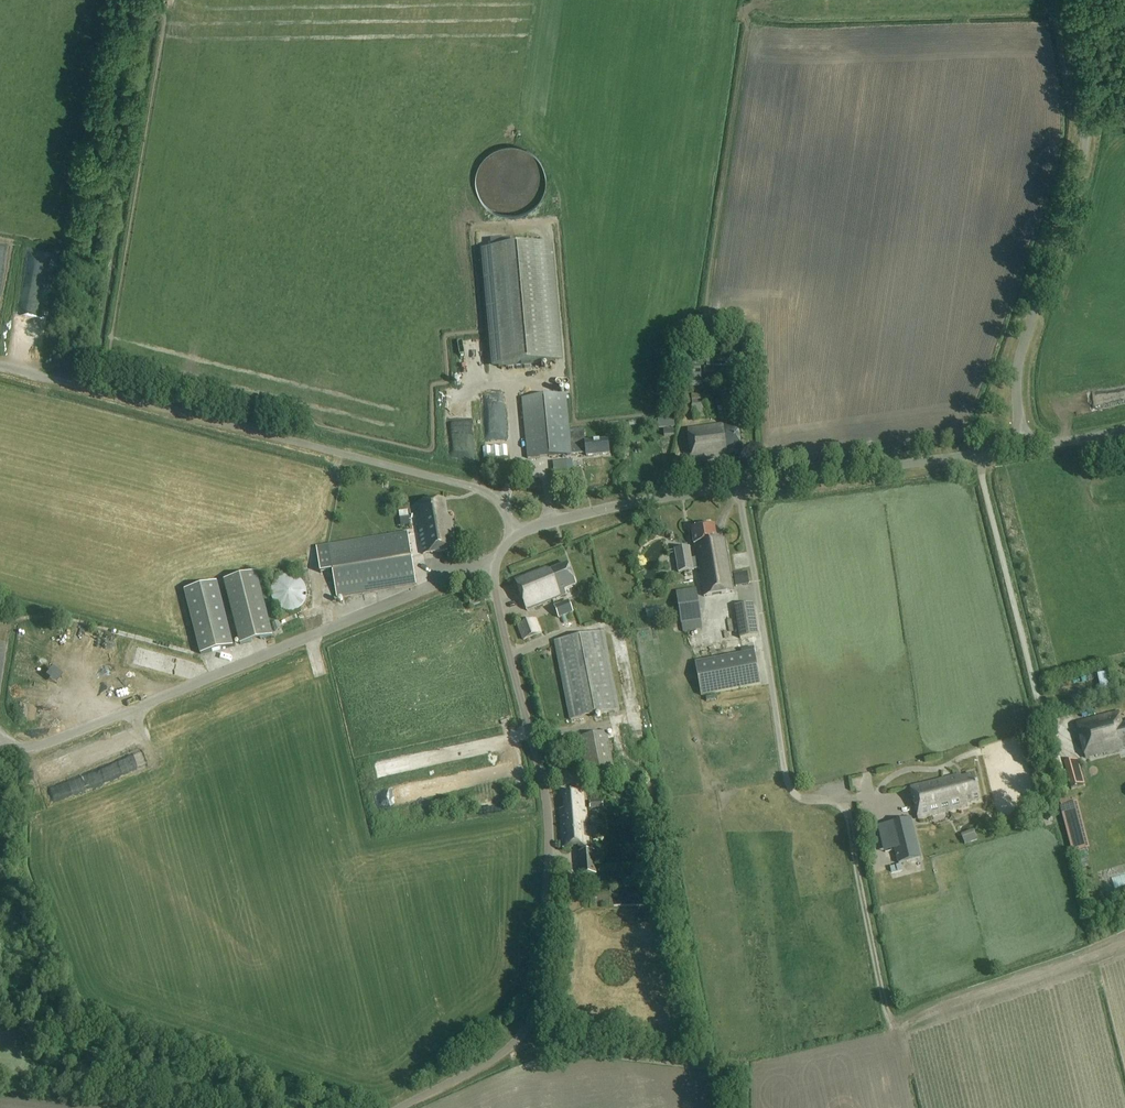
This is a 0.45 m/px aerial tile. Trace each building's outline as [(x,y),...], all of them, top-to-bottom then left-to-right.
[(748,12),(760,7),(757,1),(745,6),(748,12)] [(750,18),(754,26),(760,23),(756,15),(750,18)] [(546,247),(489,252),(500,369),(556,364),(546,247)] [(39,255),(39,270),(56,270),(56,255),(39,255)] [(685,385),(701,385),(701,368),(687,368),(686,375),(685,385)] [(692,394),(692,398),(695,419),(715,417),(712,392),(692,394)] [(608,440),(586,442),(585,436),(585,429),(569,431),(566,395),(522,399),(528,459),(586,453),(587,458),(609,456),(608,440)] [(479,456),(472,397),(451,400),(452,405),(459,458),(479,456)] [(730,428),(729,425),(689,430),(693,463),(723,458),(728,455),(742,453),(739,427),(730,428)] [(491,446),(492,457),(500,457),(499,445),(491,446)] [(500,445),(501,457),(509,456),(508,445),(500,445)] [(491,446),(482,447),(483,458),(492,458),(491,446)] [(560,467),(572,467),(572,458),(559,458),(560,467)] [(641,460),(641,471),(652,470),(652,459),(641,460)] [(447,515),(445,500),(419,504),(420,512),(417,513),(424,555),(456,550),(451,519),(447,515)] [(717,541),(714,526),(691,530),(694,548),(696,548),(698,558),(692,559),(690,548),(676,550),(679,572),(700,569),(705,597),(734,592),(725,540),(717,541)] [(409,532),(330,545),(316,547),(320,573),(334,571),(338,596),(417,584),(409,532)] [(576,587),(567,565),(550,571),(545,569),(516,580),(527,611),(567,596),(565,591),(576,587)] [(225,579),(240,643),(272,636),(257,571),(225,579)] [(736,587),(749,585),(747,571),(734,574),(736,587)] [(271,590),(271,592),(271,596),(273,600),(274,602),(276,606),(278,607),(282,609),(284,610),(288,611),(292,610),(296,609),(298,608),(301,606),(304,602),(305,600),(306,598),(307,594),(307,590),(305,586),(305,584),(302,581),(301,579),(297,577),(293,575),(289,575),(285,575),(281,577),(277,579),(276,581),(273,584),(272,586),(271,590)] [(184,590),(200,654),(233,646),(217,582),(184,590)] [(703,629),(702,621),(697,588),(678,591),(684,632),(703,629)] [(478,595),(468,598),(470,606),(480,603),(478,595)] [(569,600),(554,606),(559,618),(574,612),(569,600)] [(753,603),(735,606),(740,639),(759,636),(753,603)] [(671,604),(661,605),(662,613),(672,611),(671,604)] [(542,634),(537,619),(518,626),(523,641),(542,634)] [(604,631),(556,640),(571,720),(620,711),(604,631)] [(149,647),(144,663),(170,671),(175,655),(149,647)] [(755,651),(695,662),(701,696),(761,685),(755,651)] [(129,679),(120,684),(123,689),(132,684),(129,679)] [(18,682),(18,694),(30,694),(30,682),(18,682)] [(732,706),(743,705),(743,698),(732,699),(732,706)] [(222,701),(204,711),(210,722),(228,713),(222,701)] [(634,715),(642,715),(642,706),(634,706),(634,715)] [(1120,712),(1078,723),(1087,758),(1124,748),(1124,724),(1120,712)] [(615,772),(608,733),(580,738),(587,777),(615,772)] [(500,737),(485,739),(486,753),(502,750),(500,737)] [(1078,759),(1063,763),(1070,789),(1085,785),(1078,759)] [(397,760),(385,761),(386,773),(398,772),(397,760)] [(56,762),(40,768),(44,779),(60,772),(56,762)] [(501,774),(511,773),(510,763),(500,764),(501,774)] [(968,778),(967,774),(913,788),(921,820),(970,808),(969,803),(982,800),(976,776),(968,778)] [(419,792),(443,791),(442,782),(419,783),(419,792)] [(554,800),(559,838),(574,836),(577,855),(592,853),(589,835),(585,836),(583,824),(580,799),(578,782),(560,784),(561,792),(557,792),(558,800),(554,800)] [(590,802),(590,809),(603,808),(603,801),(590,802)] [(1061,807),(1060,807),(1064,823),(1078,819),(1074,803),(1072,804),(1061,807)] [(910,817),(887,823),(894,849),(897,862),(920,857),(910,817)] [(973,844),(986,839),(981,827),(968,832),(973,844)] [(990,828),(984,830),(986,837),(993,835),(990,828)] [(1082,834),(1068,838),(1072,854),(1086,850),(1082,834)] [(615,892),(615,904),(626,904),(627,892),(615,892)]
